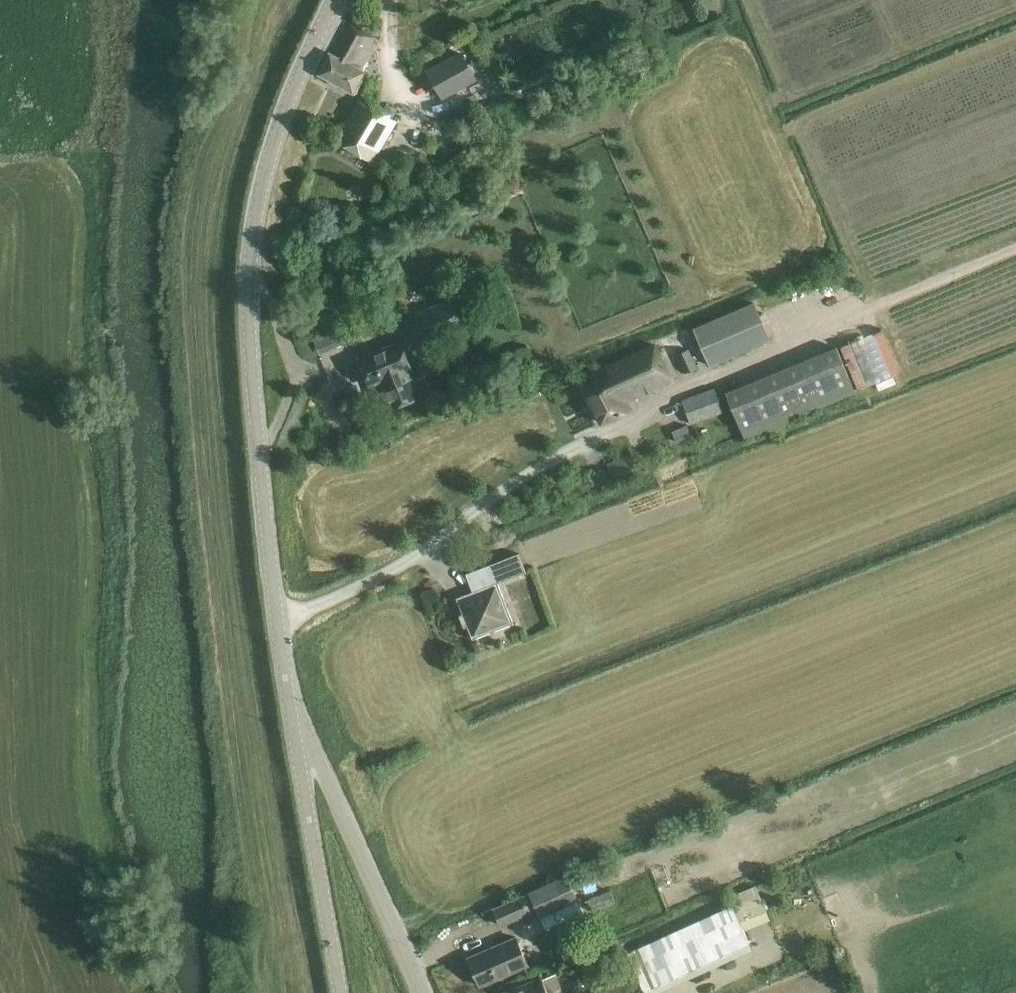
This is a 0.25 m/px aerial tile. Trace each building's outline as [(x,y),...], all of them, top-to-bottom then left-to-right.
[(353,92),(365,70),(369,62),(366,60),(375,43),(343,26),(318,74),(353,92)] [(461,53),(428,70),(443,97),(475,80),(461,53)] [(352,108),(332,140),(371,164),(397,122),(390,118),(393,113),(375,103),(378,97),(364,90),(352,108)] [(453,297),(413,313),(425,342),(464,327),(463,324),(476,319),(467,296),(455,301),(453,297)] [(692,328),(709,367),(771,341),(754,301),(692,328)] [(312,335),(320,354),(345,344),(337,325),(312,335)] [(400,342),(358,359),(369,386),(380,381),(391,408),(418,397),(407,370),(411,369),(400,342)] [(655,343),(607,366),(610,373),(583,387),(601,423),(630,409),(627,401),(672,380),(655,343)] [(743,438),(817,407),(857,392),(838,346),(799,362),(724,393),(743,438)] [(688,349),(676,355),(685,374),(697,369),(688,349)] [(714,388),(682,400),(691,424),(723,412),(714,388)] [(687,425),(672,432),(676,442),(691,436),(687,425)] [(630,456),(608,463),(613,478),(635,471),(630,456)] [(519,553),(495,562),(502,580),(526,571),(519,553)] [(472,639),(513,623),(497,582),(456,598),(462,614),(459,615),(463,628),(467,626),(472,639)] [(566,874),(494,909),(502,927),(536,911),(545,930),(584,911),(566,874)] [(737,906),(629,944),(645,990),(753,952),(744,928),(769,919),(757,883),(732,892),(737,906)] [(480,986),(528,965),(515,937),(468,957),(480,986)] [(542,979),(507,992),(548,992),(542,979)]
